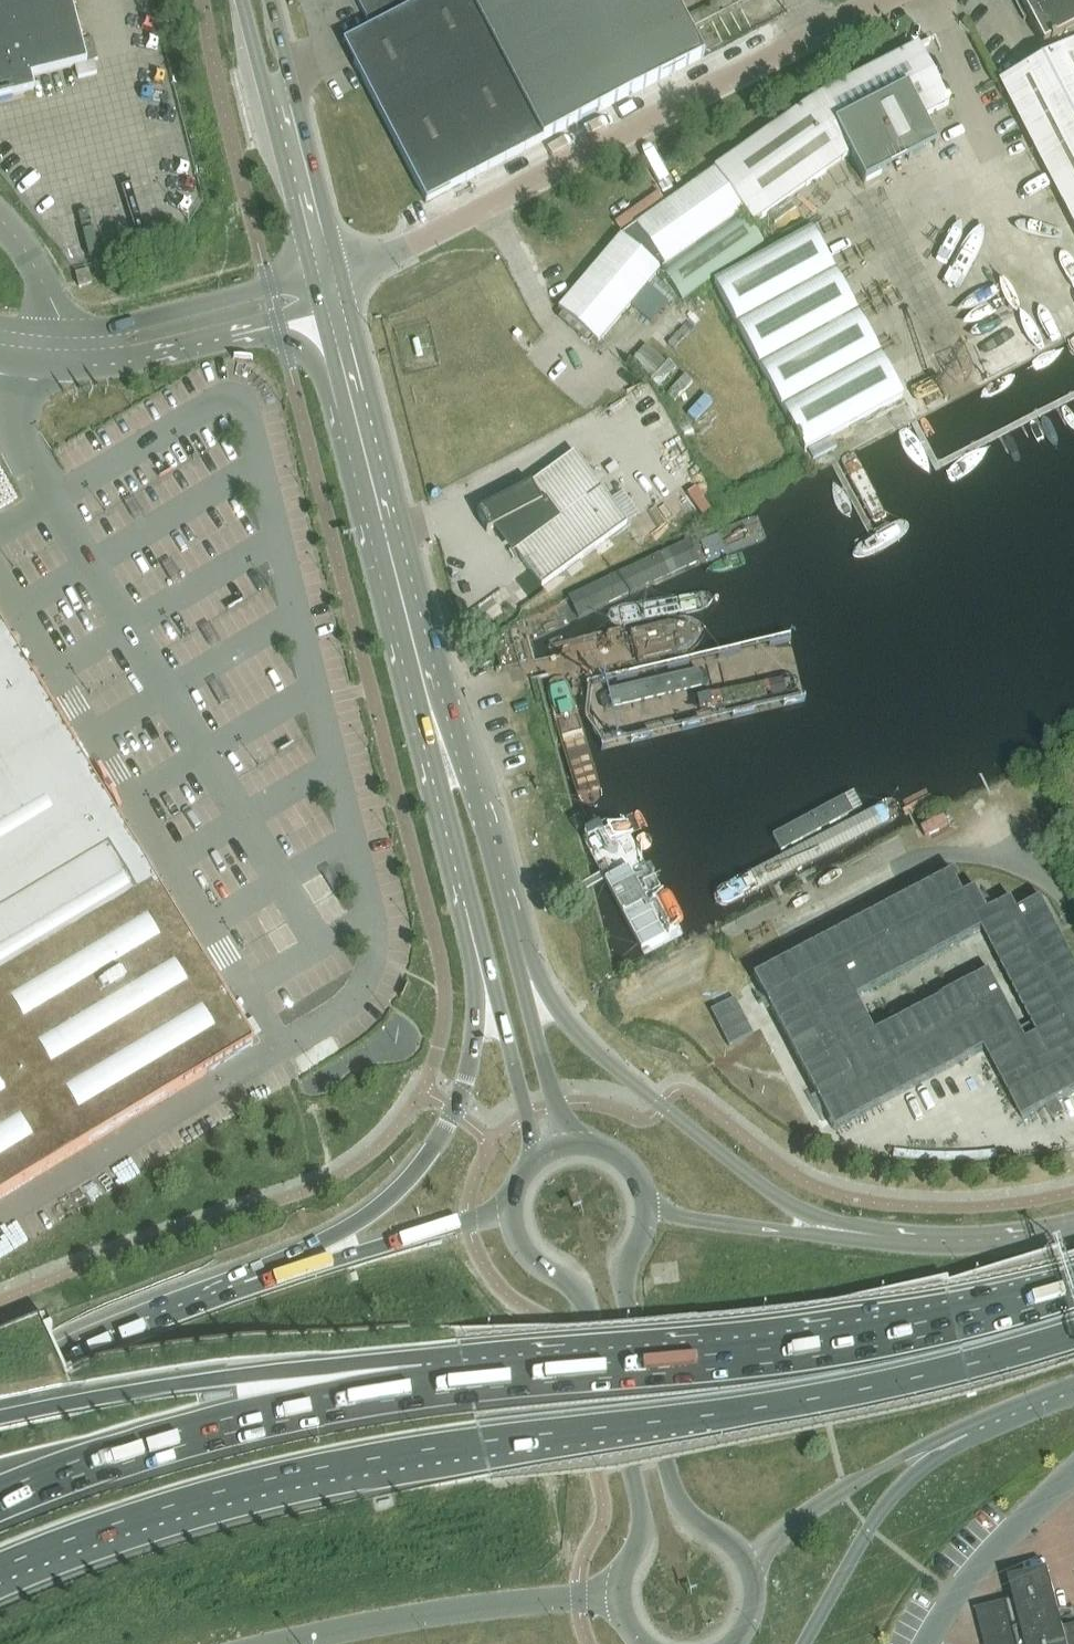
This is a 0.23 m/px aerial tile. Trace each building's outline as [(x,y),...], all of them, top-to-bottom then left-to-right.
[(34,91),(30,78),(86,64),(70,0),(0,0),(0,99),(34,91)] [(703,58),(673,0),(357,0),(372,29),(343,43),(426,202),(703,58)] [(1000,84),(1073,223),(1073,0),(1019,0),(1043,46),(1047,44),(1054,56),(1044,61),(1000,84)] [(733,157),(771,211),(850,156),(864,185),(936,147),(922,119),(949,105),(918,46),(816,98),(804,107),(733,157)] [(771,211),(733,157),(621,236),(558,310),(598,344),(663,268),(746,209),(755,222),(771,211)] [(744,215),(663,272),(683,301),(764,243),(751,225),(744,215)] [(811,230),(714,283),(805,451),(903,398),(811,230)] [(76,275),(78,286),(79,287),(91,284),(88,271),(76,275)] [(668,303),(649,287),(633,306),(652,322),(668,303)] [(531,485),(526,487),(476,513),(486,533),(502,525),(518,548),(514,551),(541,588),(627,524),(575,452),(531,485)] [(70,1157),(253,1047),(202,963),(140,861),(107,806),(93,783),(51,713),(30,679),(0,629),(0,1199),(70,1157)] [(792,637),(590,686),(605,748),(807,698),(792,637)] [(892,795),(707,891),(719,914),(904,818),(892,795)] [(948,874),(748,978),(828,1132),(981,1052),(1018,1123),(1041,1111),(1047,1122),(1059,1116),(1053,1104),(1073,1093),(1073,972),(1038,902),(1014,915),(1008,903),(985,915),(972,892),(961,898),(948,874)] [(734,999),(710,1012),(729,1047),(753,1035),(734,999)] [(1049,1571),(1009,1581),(1014,1600),(976,1610),(984,1643),(1067,1643),(1063,1629),(1064,1629),(1049,1571)] [(1064,1629),(1063,1629),(1067,1643),(1073,1643),(1073,1626),(1064,1629)]
